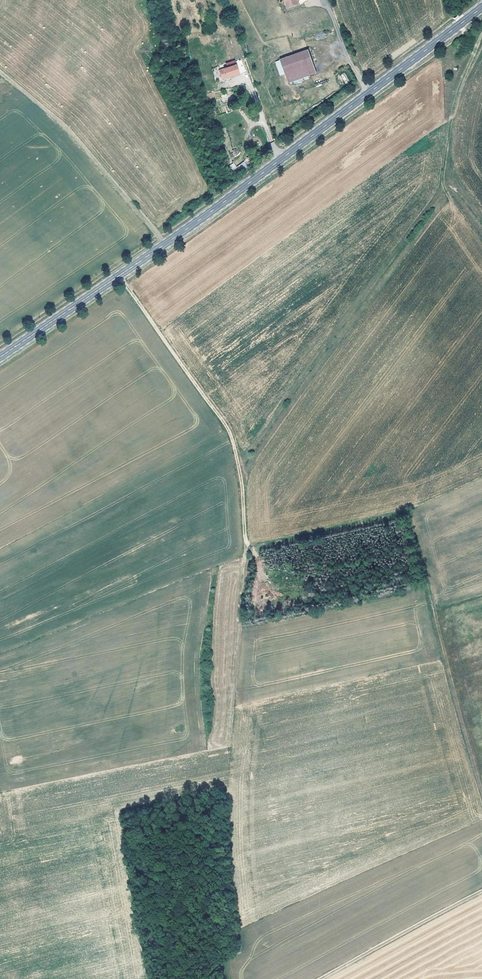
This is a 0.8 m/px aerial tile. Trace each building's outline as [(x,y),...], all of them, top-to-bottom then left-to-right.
[(303,45),(275,56),(283,79),(311,69),(303,45)] [(234,71),(232,67),(231,63),(219,67),(219,68),(220,72),(222,75),(234,71)] [(345,73),(341,74),(345,84),(349,82),(345,73)] [(237,175),(248,167),(244,161),(237,167),(233,163),(229,166),(237,175)]
